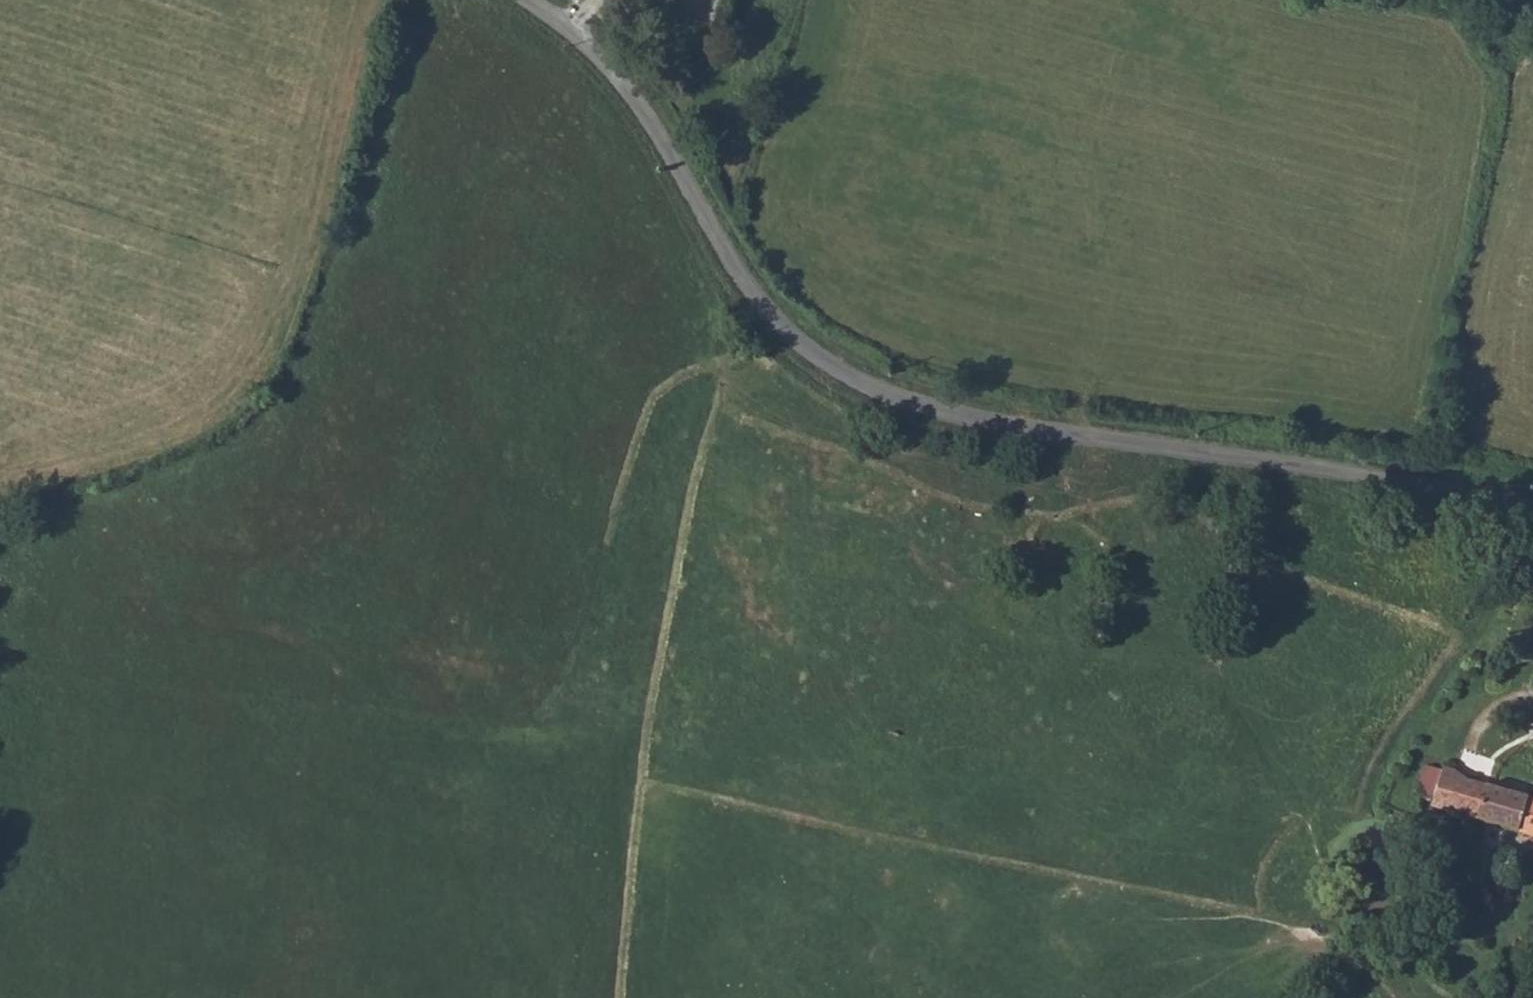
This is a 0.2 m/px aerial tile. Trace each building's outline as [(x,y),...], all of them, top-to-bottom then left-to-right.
[(1432,804),(1457,812),(1532,835),(1532,799),(1465,778),(1465,775),(1446,768),(1443,768),(1434,794),(1432,804)]
